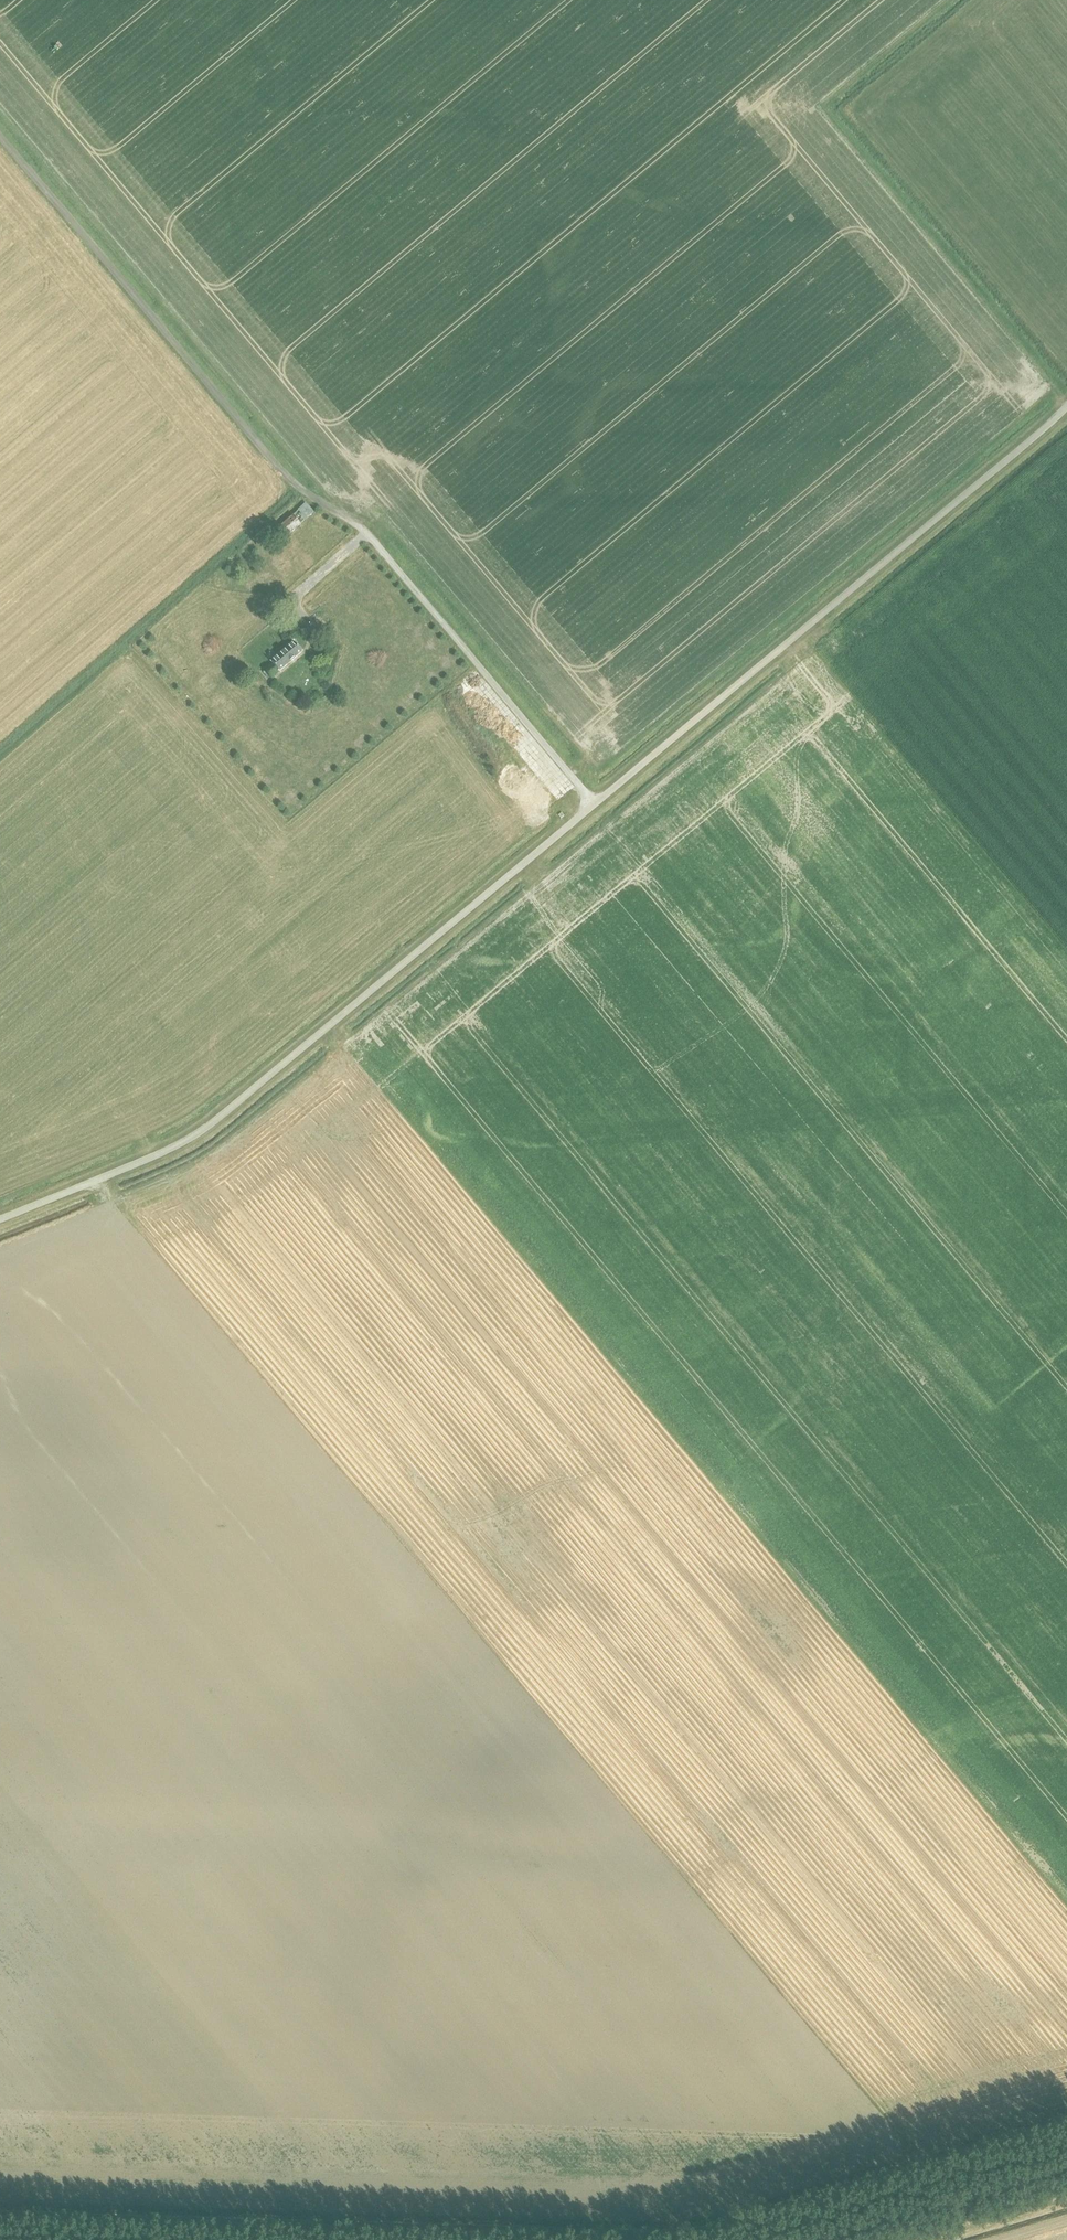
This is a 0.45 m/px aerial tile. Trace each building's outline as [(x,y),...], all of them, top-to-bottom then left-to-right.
[(274,530),(283,540),(302,524),(294,515),(281,527),(279,525),(274,530)] [(324,646),(331,655),(338,649),(330,641),(324,646)] [(264,672),(270,680),(303,652),(294,642),(272,662),(273,664),(264,672)]
